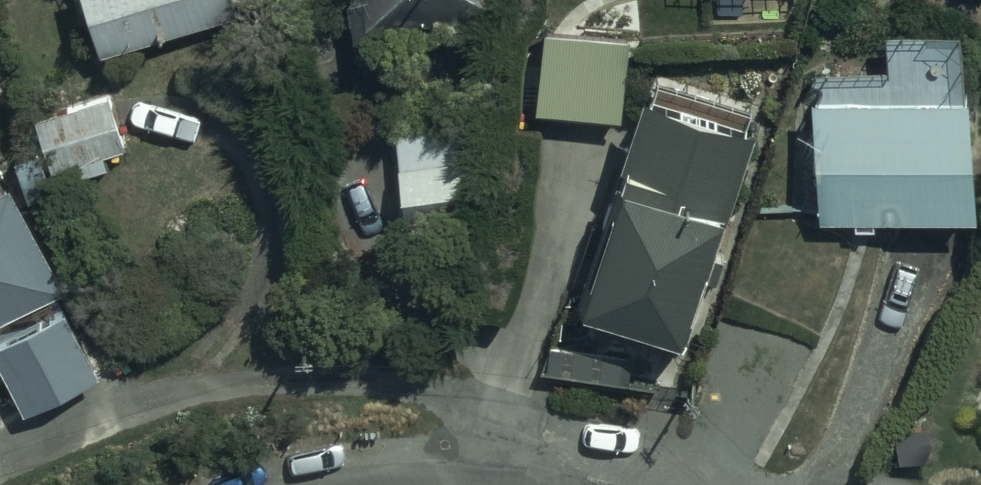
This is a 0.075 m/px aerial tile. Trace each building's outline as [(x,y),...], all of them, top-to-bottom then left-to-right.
[(99,41),(234,0),(87,0),(99,41)] [(357,46),(381,44),(377,7),(447,0),(352,0),(357,46)] [(882,209),(881,202),(978,192),(958,5),(877,14),(880,48),(823,54),(808,85),(821,208),(859,204),(860,211),(882,209)] [(630,19),(547,11),(540,89),(622,96),(630,19)] [(760,86),(656,52),(623,153),(633,156),(587,297),(682,327),(760,86)] [(126,144),(109,93),(39,116),(55,167),(126,144)] [(479,104),(396,113),(406,210),(489,202),(479,104)] [(66,278),(15,182),(8,186),(0,171),(0,312),(66,278)] [(0,335),(0,344),(30,402),(98,367),(64,302),(0,335)] [(627,348),(551,340),(549,365),(624,373),(627,348)]
